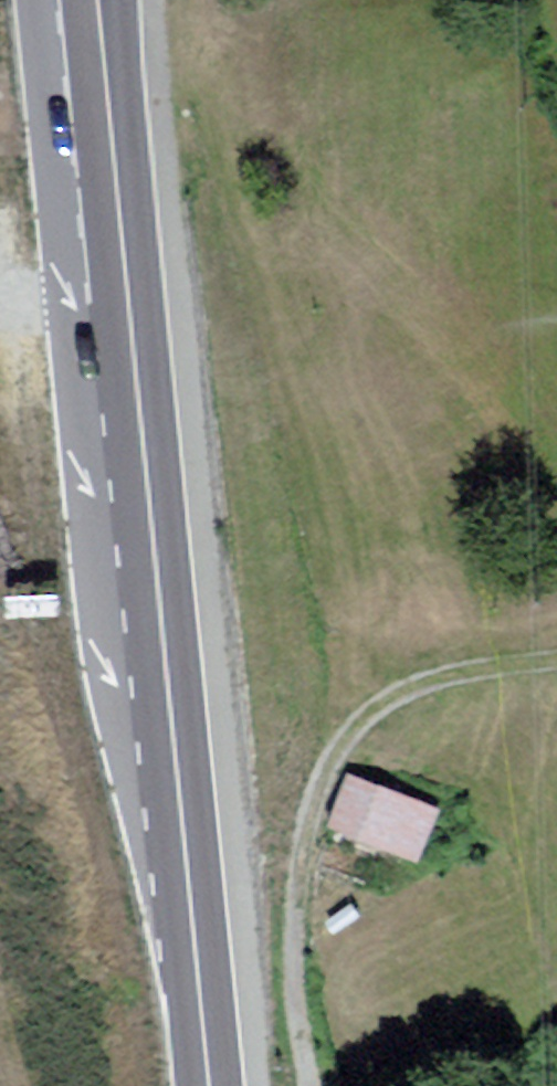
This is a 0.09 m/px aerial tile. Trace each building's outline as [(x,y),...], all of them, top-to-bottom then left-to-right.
[(355,785),(336,836),(423,868),(443,818),(355,785)]
